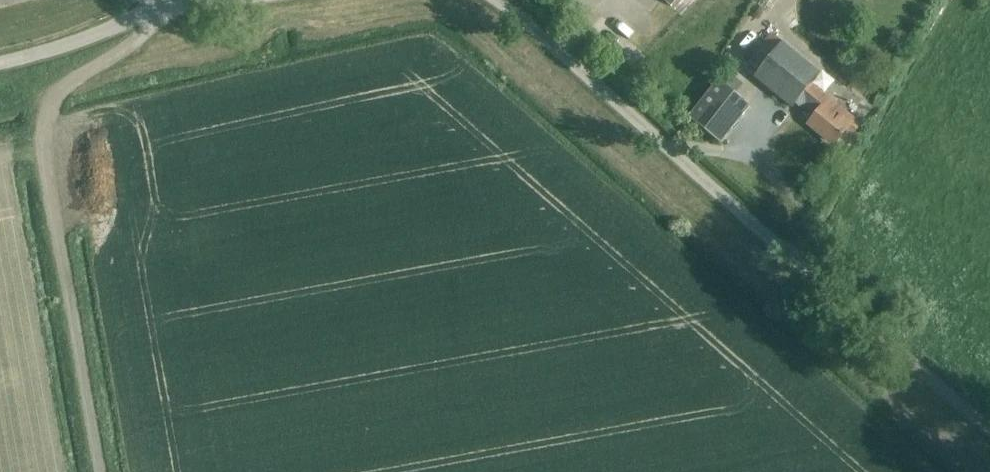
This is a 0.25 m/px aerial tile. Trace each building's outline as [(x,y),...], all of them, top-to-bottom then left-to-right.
[(772,35),(748,64),(764,77),(760,82),(799,115),(805,107),(815,116),(829,99),(811,84),(815,80),(819,74),(772,35)] [(689,118),(695,123),(720,144),(749,104),(717,79),(689,118)] [(853,134),(860,125),(829,99),(815,116),(810,123),(834,143),(847,129),(853,134)]
